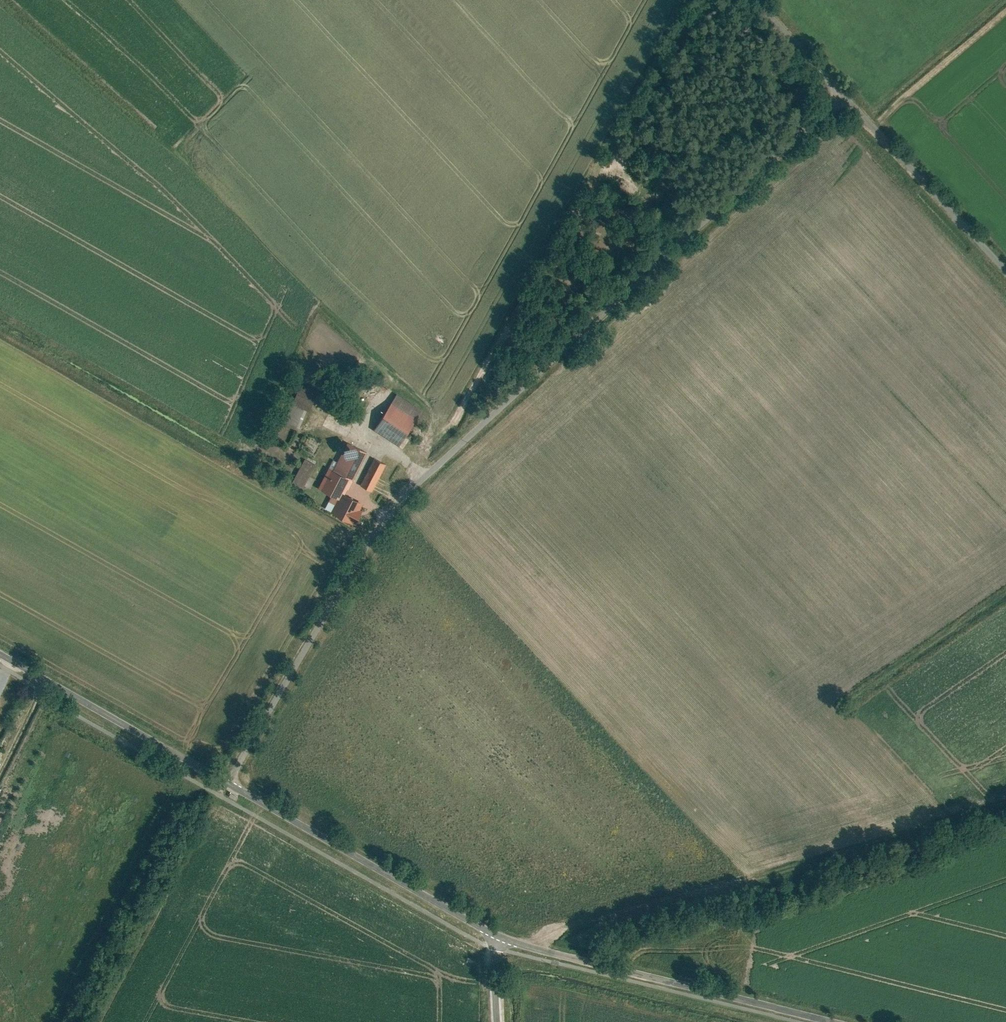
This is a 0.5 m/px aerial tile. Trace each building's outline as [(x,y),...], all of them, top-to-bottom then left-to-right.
[(517,311),(522,303),(517,301),(513,309),(517,311)] [(393,393),(370,429),(398,446),(420,410),(393,393)] [(347,437),(333,463),(352,474),(366,448),(347,437)] [(372,451),(358,479),(372,485),(385,458),(372,451)] [(315,459),(303,452),(295,467),(307,474),(315,459)] [(330,462),(319,483),(341,494),(334,508),(355,519),(366,498),(345,486),(352,474),(330,462)]
